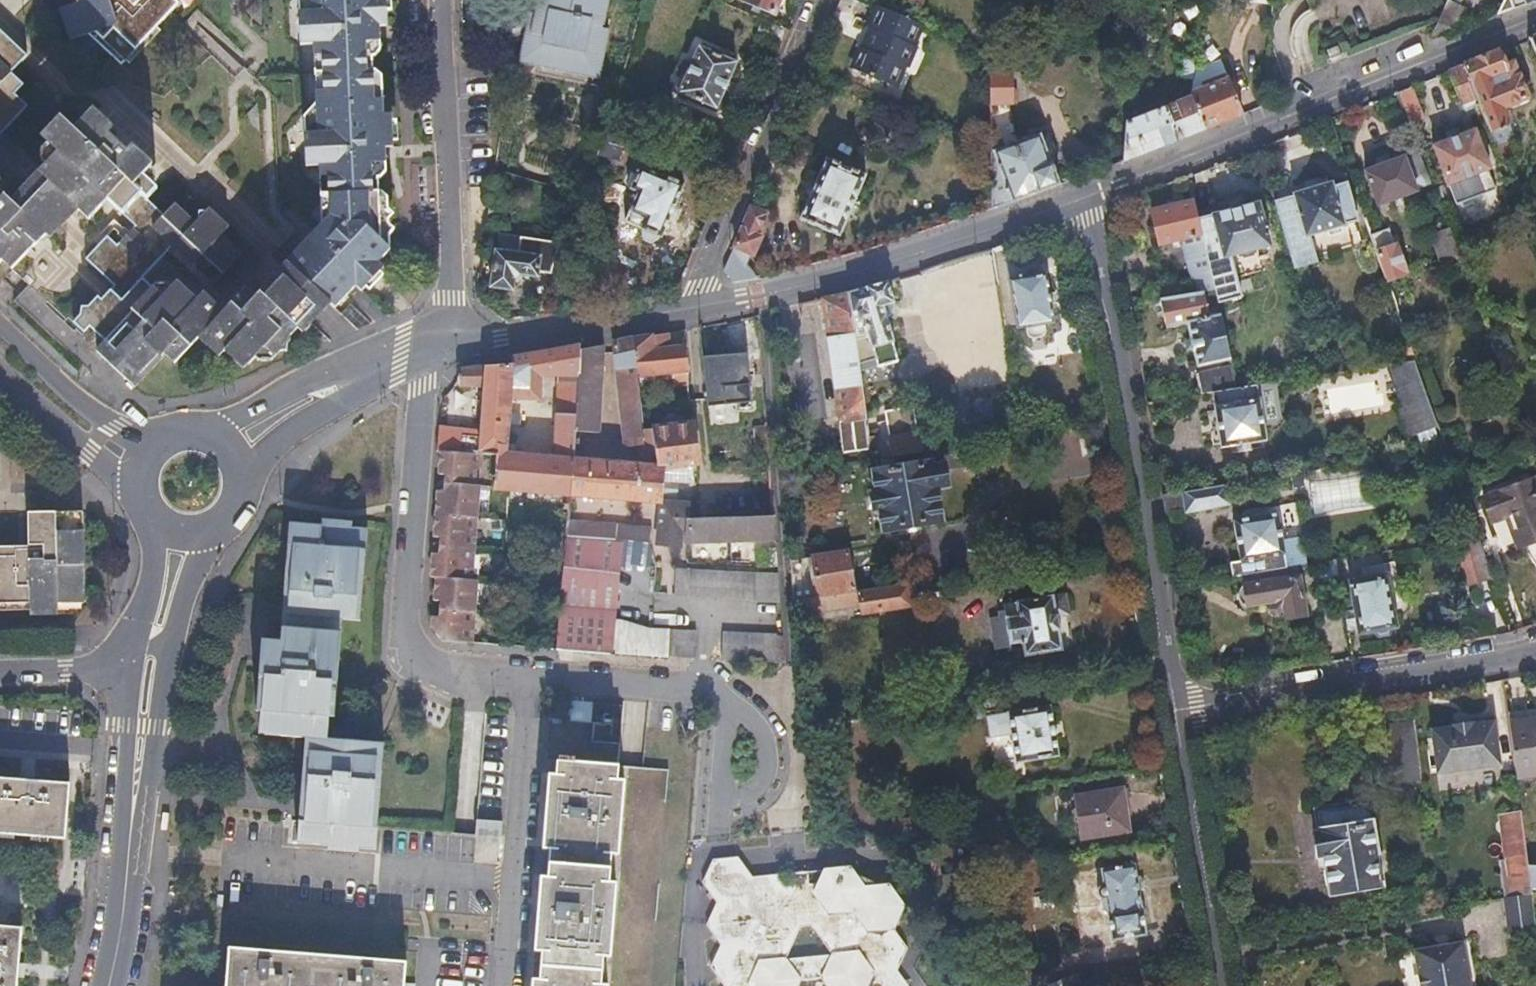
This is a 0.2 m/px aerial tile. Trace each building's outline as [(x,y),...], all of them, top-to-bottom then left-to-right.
[(86,36),(97,46),(121,66),(124,63),(128,66),(158,31),(155,28),(176,5),(172,1),(173,0),(78,0),(81,7),(62,13),(73,41),(86,36)] [(308,2),(308,15),(304,15),(305,46),(320,45),(320,56),(323,104),(308,120),(315,127),(314,137),(309,137),(312,168),(323,168),(325,226),(310,243),(357,288),(363,293),(369,286),(391,262),(387,199),(377,192),(377,180),(382,180),(386,174),(385,149),(392,149),(391,118),(383,118),(382,79),(373,72),(373,59),(376,59),(380,55),(379,28),(387,28),(386,0),(306,0),(308,2)] [(521,63),(599,78),(609,29),(603,27),(608,0),(539,0),(536,15),(530,14),(521,63)] [(742,0),(774,15),(780,0),(742,0)] [(1535,3),(1535,0),(1504,0),(1496,17),(1535,3)] [(1439,23),(1430,42),(1455,33),(1466,8),(1448,1),(1439,23)] [(867,46),(862,44),(851,69),(893,86),(902,65),(904,66),(912,45),(911,45),(919,24),(878,7),(869,27),(874,29),(875,29),(867,46)] [(869,27),(862,44),(867,46),(874,29),(869,27)] [(27,106),(15,93),(24,84),(11,72),(25,56),(0,31),(0,133),(27,106)] [(699,48),(680,93),(717,109),(736,64),(699,48)] [(1463,64),(1483,113),(1502,161),(1516,154),(1510,139),(1515,136),(1517,133),(1519,127),(1518,122),(1509,102),(1526,94),(1518,75),(1509,79),(1504,66),(1497,50),(1463,64)] [(1509,79),(1518,75),(1513,62),(1504,66),(1509,79)] [(1483,113),(1463,64),(1450,69),(1466,113),(1468,115),(1471,116),(1474,117),(1483,113)] [(1192,76),(1191,93),(1224,79),(1219,67),(1192,76)] [(1008,74),(987,75),(988,105),(1009,105),(1008,74)] [(1224,79),(1191,93),(1193,97),(1205,129),(1242,115),(1227,78),(1224,79)] [(1411,85),(1398,90),(1410,124),(1422,119),(1411,85)] [(1176,141),(1205,129),(1193,97),(1125,123),(1122,162),(1176,141)] [(325,299),(290,264),(265,291),(256,299),(246,290),(219,317),(200,299),(192,307),(172,288),(163,297),(148,282),(143,278),(173,246),(189,262),(192,258),(206,271),(212,264),(222,274),(241,254),(221,235),(229,228),(208,208),(191,225),(172,207),(164,215),(147,199),(157,189),(144,176),(152,167),(138,153),(130,146),(125,150),(87,114),(72,129),(65,122),(45,142),(56,152),(23,187),(10,200),(0,191),(0,265),(4,260),(13,269),(49,231),(58,222),(74,205),(88,219),(96,210),(107,199),(134,225),(125,234),(117,243),(107,234),(86,255),(115,283),(111,287),(100,298),(97,296),(73,322),(85,333),(90,327),(107,342),(97,353),(135,387),(166,356),(176,365),(205,335),(224,353),(230,347),(249,365),(265,348),(274,357),(290,341),(288,338),(300,325),(311,314),(319,305),(325,299)] [(1432,142),(1458,202),(1474,195),(1466,175),(1490,165),(1473,126),(1432,142)] [(606,130),(599,154),(618,161),(625,137),(606,130)] [(991,210),(1057,186),(1039,134),(990,152),(991,210)] [(1404,154),(1367,169),(1381,204),(1418,190),(1417,187),(1432,182),(1421,151),(1406,158),(1404,154)] [(799,219),(838,236),(863,176),(824,159),(799,219)] [(637,193),(625,223),(661,239),(683,187),(664,178),(664,179),(641,169),(631,191),(637,193)] [(1275,204),(1284,236),(1285,242),(1356,220),(1345,182),(1333,186),(1331,181),(1292,194),(1293,198),(1275,204)] [(1201,235),(1197,216),(1193,201),(1152,210),(1159,243),(1201,235)] [(1213,285),(1217,302),(1240,297),(1233,267),(1230,256),(1238,254),(1271,246),(1270,241),(1284,236),(1275,204),(1274,201),(1258,205),(1257,201),(1197,216),(1201,235),(1213,285)] [(762,215),(748,209),(732,247),(750,254),(758,238),(755,236),(762,215)] [(1373,241),(1386,277),(1403,272),(1387,228),(1382,230),(1384,236),(1373,241)] [(517,254),(497,251),(492,288),(513,290),(515,275),(538,277),(538,273),(551,274),(559,242),(519,237),(517,254)] [(1442,257),(1458,251),(1454,239),(1438,246),(1442,257)] [(357,288),(310,243),(290,264),(325,299),(336,310),(357,288)] [(1010,243),(991,249),(997,282),(1005,327),(1013,325),(1015,330),(1051,325),(1045,275),(1029,277),(1025,256),(1013,258),(1010,243)] [(1238,254),(1230,256),(1233,267),(1241,265),(1238,254)] [(887,282),(848,294),(857,363),(874,361),(875,368),(896,363),(884,309),(893,306),(887,282)] [(1230,358),(1217,302),(1213,285),(1159,296),(1167,326),(1187,323),(1198,366),(1230,358)] [(865,420),(857,363),(848,294),(821,300),(839,418),(844,421),(840,422),(844,453),(869,448),(865,420)] [(651,335),(629,339),(637,380),(656,375),(673,373),(677,381),(687,380),(687,371),(685,347),(668,349),(666,335),(651,338),(651,335)] [(570,456),(567,494),(658,502),(658,499),(659,489),(659,482),(661,465),(655,465),(647,425),(637,380),(629,339),(615,342),(612,343),(621,437),(631,438),(631,463),(570,456)] [(495,486),(567,494),(570,456),(572,429),(577,350),(578,344),(546,351),(512,358),(511,364),(509,398),(539,397),(539,375),(554,375),(552,454),(506,450),(497,450),(495,486)] [(603,345),(577,350),(572,429),(596,432),(603,345)] [(745,355),(712,356),(715,404),(749,403),(745,355)] [(1392,378),(1418,368),(1414,358),(1387,363),(1392,378)] [(506,450),(511,364),(480,367),(459,369),(457,387),(484,387),(479,430),(439,430),(437,450),(440,450),(481,449),(497,450),(506,450)] [(1212,392),(1237,387),(1233,366),(1201,372),(1205,393),(1212,392)] [(1428,397),(1418,368),(1392,378),(1402,406),(1428,397)] [(1237,387),(1212,392),(1221,447),(1265,440),(1262,424),(1275,422),(1280,417),(1274,381),(1256,384),(1237,387)] [(1433,414),(1428,397),(1402,406),(1398,408),(1408,436),(1438,425),(1433,414)] [(887,438),(890,456),(914,452),(920,451),(917,433),(915,434),(910,407),(894,410),(898,436),(887,438)] [(647,425),(655,465),(661,465),(659,482),(693,483),(690,464),(695,463),(690,422),(647,425)] [(439,625),(431,624),(431,630),(444,641),(469,643),(475,577),(470,577),(481,449),(440,450),(439,466),(444,466),(444,475),(443,489),(443,491),(442,499),(436,498),(434,528),(440,528),(439,537),(438,553),(438,561),(431,560),(430,577),(435,577),(435,590),(441,590),(440,600),(439,616),(439,625)] [(890,456),(872,460),(874,471),(870,472),(874,491),(869,492),(873,510),(876,509),(879,529),(939,520),(935,491),(945,489),(940,462),(931,464),(929,449),(920,451),(914,452),(890,456)] [(1518,546),(1535,540),(1535,496),(1530,480),(1481,496),(1489,518),(1506,513),(1518,546)] [(1224,484),(1163,494),(1166,511),(1186,508),(1186,510),(1228,503),(1224,484)] [(659,489),(658,499),(674,499),(674,489),(659,489)] [(686,517),(687,499),(674,499),(658,499),(658,502),(656,528),(615,523),(613,537),(649,542),(649,554),(670,555),(673,517),(686,517)] [(687,499),(686,517),(705,517),(704,499),(687,499)] [(30,608),(30,616),(57,617),(57,602),(82,601),(81,511),(28,512),(28,546),(15,547),(0,547),(0,608),(30,608)] [(1233,521),(1243,574),(1265,570),(1262,557),(1283,553),(1276,513),(1233,521)] [(705,517),(686,517),(684,540),(772,539),(770,516),(705,517)] [(565,519),(564,533),(583,535),(584,521),(565,519)] [(295,843),(373,847),(374,829),(379,744),(324,738),(326,715),(333,716),(340,620),(359,621),(367,530),(291,523),(282,599),(278,643),(269,642),(261,641),(254,709),(263,710),(262,733),(304,737),(298,806),(297,820),(295,843)] [(583,535),(564,533),(555,648),(691,656),(691,630),(646,627),(636,621),(627,618),(618,616),(606,615),(613,537),(583,535)] [(1466,573),(1488,568),(1478,540),(1459,546),(1466,573)] [(787,561),(790,601),(849,592),(844,552),(787,561)] [(1363,579),(1384,575),(1382,563),(1361,566),(1363,579)] [(777,601),(775,573),(688,565),(688,567),(659,565),(658,589),(662,590),(750,597),(750,600),(777,601)] [(1265,570),(1243,574),(1241,574),(1247,605),(1271,601),(1281,610),(1282,618),(1304,614),(1295,565),(1265,570)] [(1393,624),(1384,575),(1363,579),(1338,582),(1345,623),(1357,621),(1358,631),(1393,624)] [(855,591),(857,605),(858,613),(905,605),(901,584),(855,591)] [(857,605),(855,591),(849,592),(790,601),(791,614),(857,605)] [(1005,619),(1010,645),(1022,643),(1024,656),(1062,649),(1056,616),(1066,614),(1063,596),(1053,598),(1053,596),(1003,604),(1005,619)] [(999,647),(1010,645),(1005,619),(994,621),(999,647)] [(717,631),(716,657),(771,660),(773,634),(717,631)] [(1014,731),(1018,759),(1058,753),(1051,704),(983,714),(986,734),(1014,731)] [(1509,723),(1535,719),(1535,708),(1507,712),(1509,723)] [(1509,723),(1516,778),(1535,775),(1535,719),(1509,723)] [(1389,784),(1425,778),(1417,720),(1382,724),(1389,784)] [(1432,729),(1438,774),(1500,765),(1494,721),(1472,724),(1471,720),(1452,723),(1453,727),(1432,729)] [(571,758),(571,753),(561,753),(561,758),(553,757),(552,773),(545,773),(542,809),(540,848),(544,848),(543,875),(536,874),(533,912),(531,950),(536,951),(534,977),(528,976),(527,985),(604,985),(604,983),(597,982),(599,955),(606,955),(612,882),(606,882),(607,850),(615,851),(620,779),(613,779),(615,761),(571,758)] [(62,840),(66,785),(30,782),(0,780),(0,835),(62,840)] [(1075,795),(1082,837),(1128,830),(1122,788),(1075,795)] [(1331,890),(1380,882),(1368,801),(1318,809),(1321,830),(1317,830),(1321,854),(1325,853),(1331,890)] [(1505,896),(1531,892),(1530,886),(1527,864),(1520,812),(1502,814),(1507,858),(1500,858),(1505,896)] [(500,838),(502,821),(476,819),(475,836),(500,838)] [(858,889),(844,868),(823,868),(817,880),(781,881),(775,871),(747,870),(735,852),(710,851),(699,874),(713,895),(702,916),(717,939),(706,959),(719,980),(717,985),(902,985),(893,972),(903,950),(889,928),(899,907),(887,888),(858,889)] [(1143,934),(1134,864),(1101,868),(1107,913),(1110,936),(1111,939),(1143,934)] [(1527,864),(1530,886),(1535,886),(1535,864),(1527,864)] [(1535,927),(1531,892),(1505,896),(1502,896),(1509,933),(1535,927)] [(1102,937),(1110,936),(1107,913),(1099,914),(1095,916),(1093,919),(1093,923),(1094,931),(1095,934),(1098,936),(1102,937)] [(20,926),(0,925),(0,985),(16,985),(20,926)] [(1414,949),(1420,985),(1470,985),(1462,941),(1414,949)] [(224,985),(410,985),(402,985),(404,963),(227,949),(224,985)] [(1048,983),(1050,985),(1080,985),(1075,972),(1048,983)]
